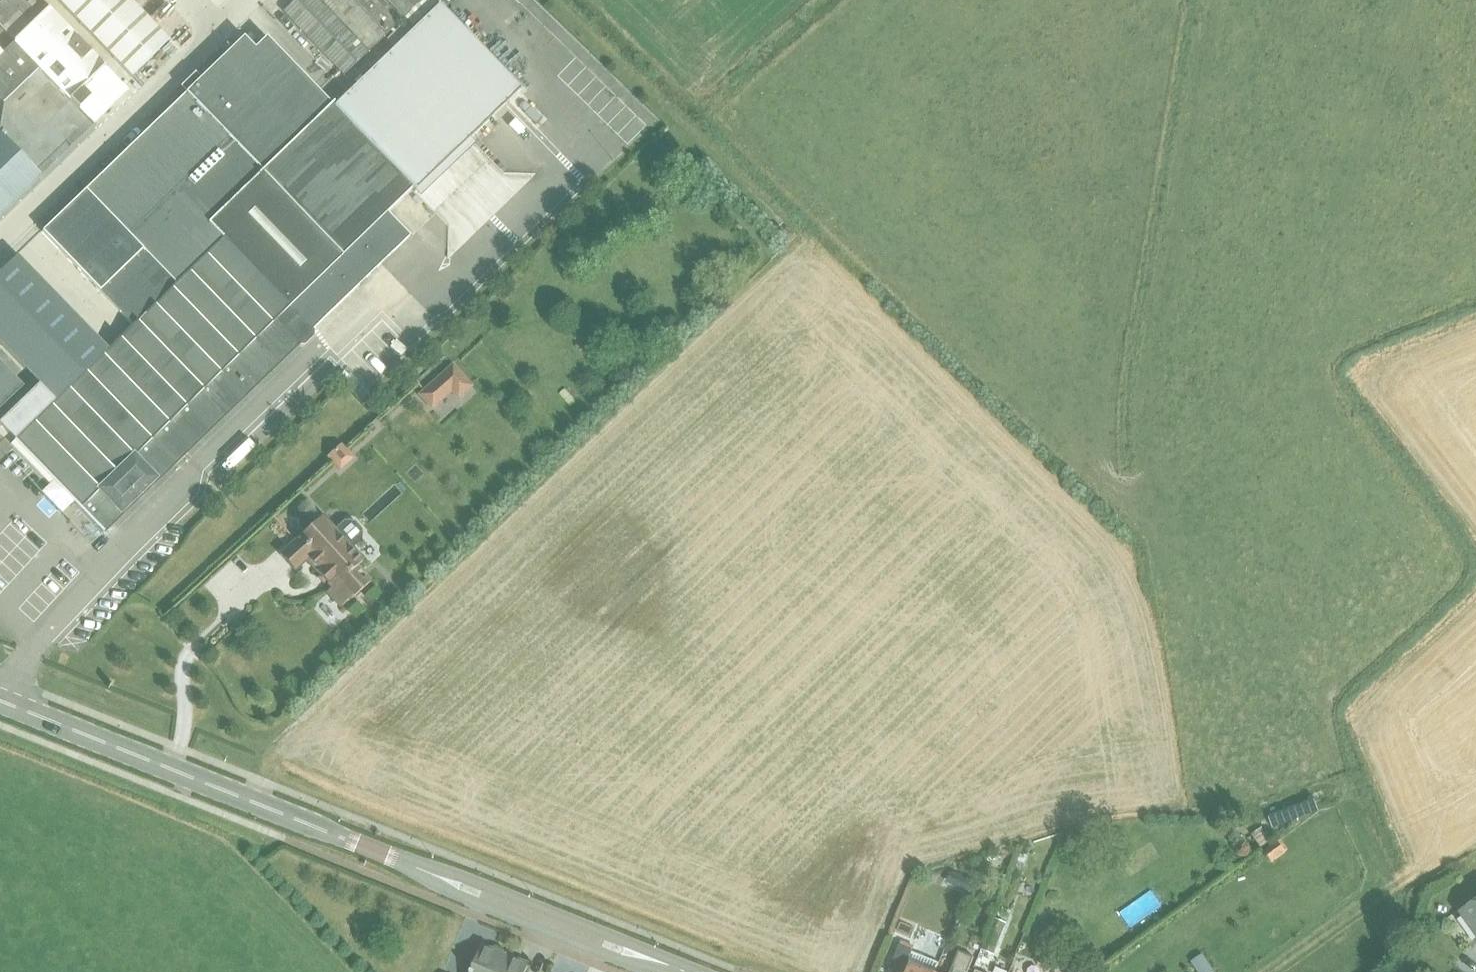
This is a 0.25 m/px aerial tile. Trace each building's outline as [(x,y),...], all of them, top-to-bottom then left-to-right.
[(0,4),(0,29),(13,42),(47,8),(40,0),(4,0),(0,4)] [(64,8),(80,25),(106,0),(72,0),(64,8)] [(80,25),(97,42),(135,6),(128,0),(106,0),(80,25)] [(381,0),(293,0),(282,11),(343,75),(368,51),(400,21),(381,0)] [(403,18),(421,1),(420,0),(386,0),(403,18)] [(135,6),(97,42),(114,60),(151,24),(135,6)] [(439,6),(332,108),(410,189),(413,192),(520,89),(439,6)] [(47,8),(13,42),(38,68),(69,100),(70,99),(77,105),(87,94),(82,89),(82,88),(104,67),(47,8)] [(151,24),(114,60),(130,77),(168,41),(151,24)] [(13,440),(102,532),(409,236),(386,212),(410,189),(330,108),(331,107),(265,38),(253,49),(242,38),(41,232),(132,326),(106,350),(13,440)] [(1,53),(0,55),(0,99),(3,102),(38,68),(13,42),(1,53)] [(633,149),(644,142),(637,131),(626,138),(633,149)] [(40,175),(0,134),(0,214),(40,175)] [(506,143),(452,189),(478,219),(532,173),(506,143)] [(537,169),(522,184),(533,194),(548,179),(537,169)] [(0,272),(0,302),(31,272),(16,256),(0,272)] [(0,302),(0,332),(46,288),(31,272),(0,302)] [(0,332),(0,345),(8,353),(61,303),(46,288),(0,332)] [(61,303),(8,353),(24,369),(76,319),(61,303)] [(76,319),(24,369),(38,384),(90,334),(76,319)] [(0,421),(0,426),(13,440),(106,350),(90,334),(38,384),(0,421)] [(302,388),(320,372),(308,358),(290,375),(302,388)] [(22,387),(0,364),(0,408),(22,387)] [(419,395),(430,408),(450,390),(457,398),(470,386),(452,365),(419,395)] [(317,520),(279,555),(294,571),(305,561),(330,588),(325,593),(339,608),(348,600),(348,601),(370,581),(356,566),(362,561),(350,547),(358,539),(359,535),(358,530),(352,524),(348,523),(343,523),(335,531),(331,535),(317,520)] [(1313,800),(1268,818),(1271,827),(1317,810),(1313,800)] [(1260,847),(1270,841),(1262,828),(1252,835),(1260,847)] [(1271,862),(1285,852),(1277,842),(1263,852),(1271,862)] [(963,877),(958,889),(968,893),(973,881),(963,877)] [(1461,913),(1475,935),(1475,902),(1461,913)] [(1006,925),(996,921),(984,952),(994,956),(1006,925)] [(889,971),(892,971),(935,971),(938,964),(911,953),(913,947),(901,942),(899,947),(889,971)] [(472,971),(525,971),(527,966),(502,956),(503,953),(483,945),(472,971)] [(973,958),(958,952),(950,971),(967,971),(973,958)] [(1191,959),(1199,971),(1208,971),(1213,969),(1201,952),(1191,959)]
